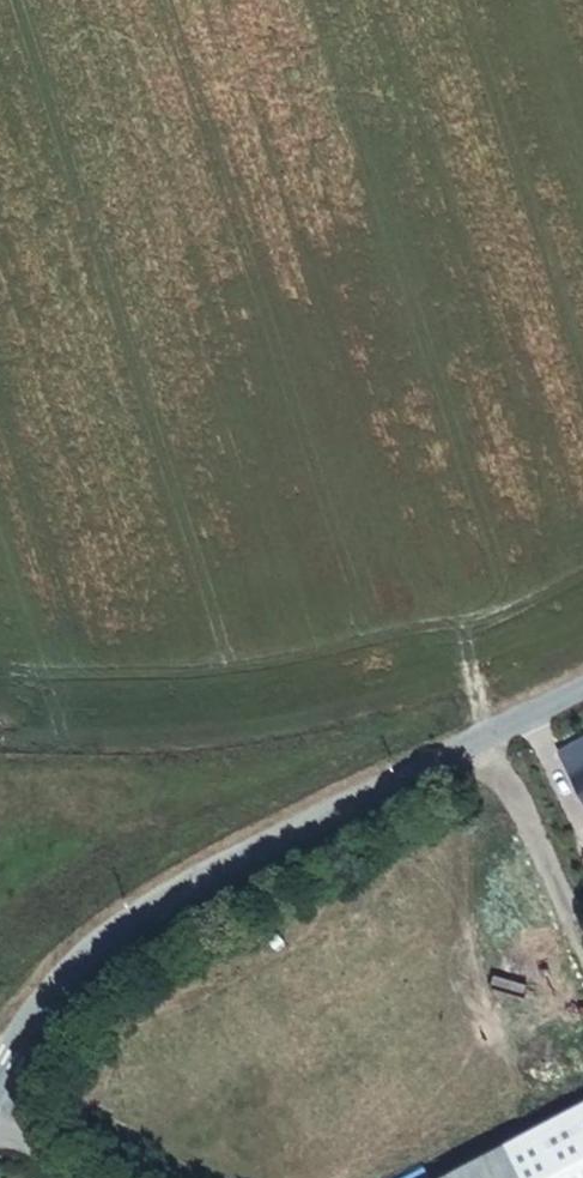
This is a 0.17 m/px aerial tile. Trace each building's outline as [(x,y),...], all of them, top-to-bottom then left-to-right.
[(504,1145),(442,1177),(522,1177),(504,1145)]
